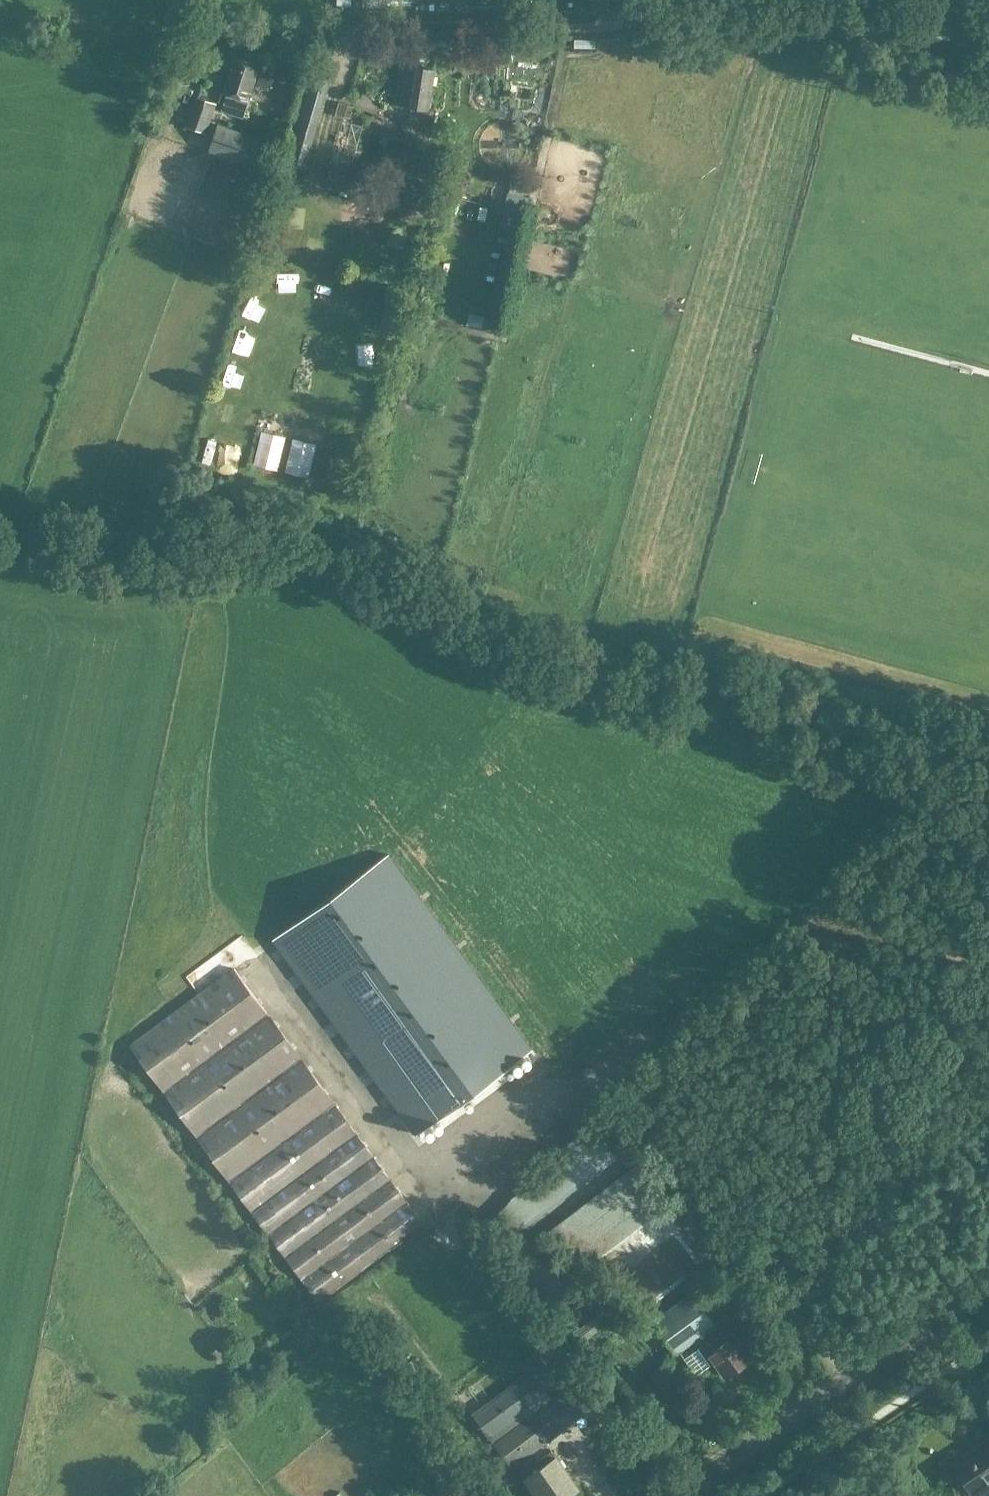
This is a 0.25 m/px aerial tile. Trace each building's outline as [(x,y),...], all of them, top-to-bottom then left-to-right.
[(260,65),(234,56),(222,91),(228,93),(223,109),(243,116),(260,65)] [(401,64),(394,103),(412,106),(409,124),(432,127),(435,109),(428,108),(435,69),(401,64)] [(281,157),(306,164),(331,79),(306,72),(281,157)] [(218,103),(195,95),(184,125),(207,133),(218,103)] [(206,152),(207,152),(253,167),(264,137),(241,129),(240,131),(217,123),(206,152)] [(439,180),(444,160),(384,147),(380,167),(439,180)] [(351,191),(355,172),(332,167),(328,186),(351,191)] [(333,265),(329,278),(340,282),(344,269),(333,265)] [(294,293),(292,272),(275,273),(277,295),(294,293)] [(406,301),(387,296),(379,325),(398,331),(406,301)] [(273,940),(416,1134),(532,1049),(389,854),(273,940)] [(233,967),(128,1044),(129,1045),(319,1302),(425,1224),(416,1212),(234,966),(233,967)] [(562,1207),(617,1147),(592,1124),(537,1184),(562,1207)] [(637,1163),(584,1205),(658,1298),(698,1266),(673,1235),(686,1225),(637,1163)] [(654,1322),(677,1354),(717,1325),(692,1293),(654,1322)] [(737,1320),(727,1327),(700,1347),(712,1364),(715,1361),(726,1376),(761,1351),(743,1328),(737,1320)] [(530,1371),(472,1414),(512,1468),(596,1406),(576,1381),(552,1398),(538,1379),(551,1370),(537,1352),(524,1363),(530,1371)] [(953,1464),(974,1495),(988,1485),(988,1440),(953,1464)] [(526,1477),(540,1495),(566,1495),(578,1487),(555,1455),(526,1477)]
